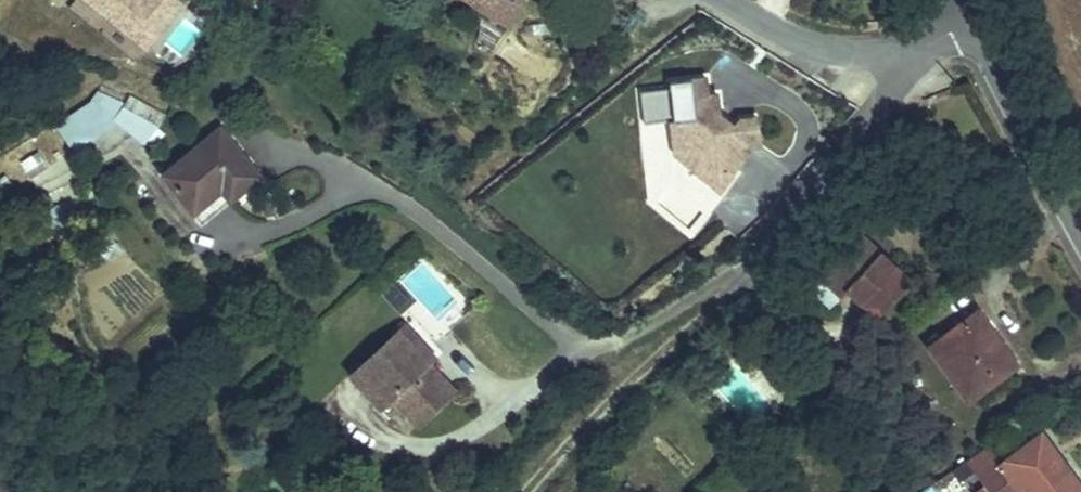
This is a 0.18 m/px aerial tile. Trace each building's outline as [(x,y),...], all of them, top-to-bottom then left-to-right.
[(145,52),(187,0),(80,0),(145,52)] [(682,37),(647,41),(652,80),(649,80),(654,111),(671,109),(673,130),(702,127),(709,135),(732,109),(736,109),(734,79),(718,81),(712,88),(696,75),(695,55),(685,54),(682,37)] [(63,137),(94,151),(107,124),(149,144),(163,116),(89,82),(63,137)] [(198,191),(218,172),(174,123),(126,170),(160,205),(188,180),(198,191)] [(702,127),(673,130),(697,151),(711,137),(709,135),(702,127)] [(852,206),(810,248),(834,272),(861,299),(903,255),(852,206)] [(1001,339),(961,289),(913,326),(930,348),(939,341),(961,370),(1001,339)] [(395,313),(390,318),(420,349),(426,344),(395,313)] [(390,318),(353,353),(384,384),(410,412),(447,376),(420,349),(390,318)] [(1071,354),(1080,369),(1080,347),(1071,354)] [(384,384),(353,353),(343,363),(373,394),(384,384)] [(1021,416),(977,444),(982,453),(936,483),(941,491),(967,491),(1000,471),(1013,491),(1037,491),(1039,491),(1059,491),(1067,488),(1045,454),(1038,458),(1032,448),(1025,452),(1019,443),(1034,434),(1021,416)]
